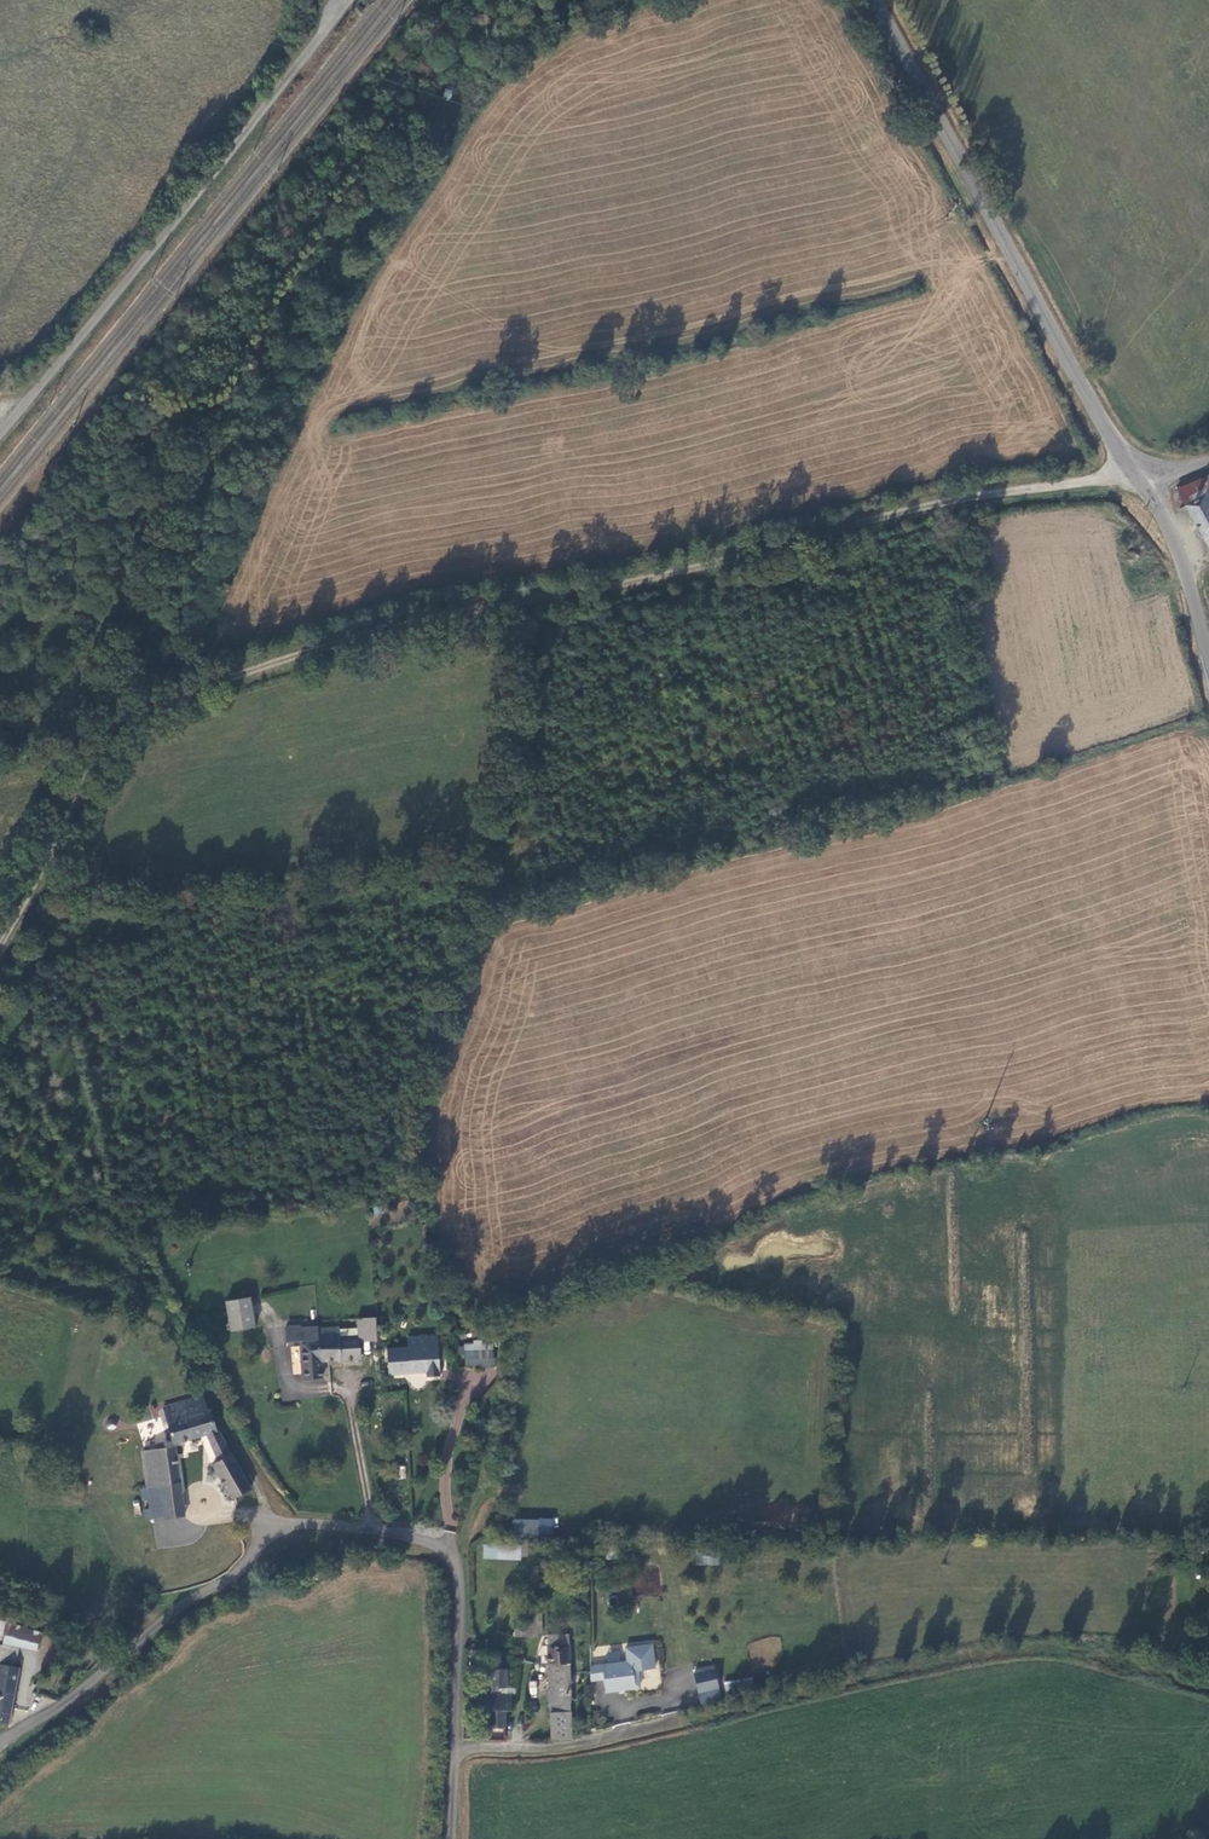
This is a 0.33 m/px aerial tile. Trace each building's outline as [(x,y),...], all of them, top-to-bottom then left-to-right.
[(1208,523),(1208,476),(1176,489),(1198,529),(1208,523)] [(1198,529),(1207,546),(1208,545),(1208,523),(1198,529)] [(1136,560),(1137,558),(1138,556),(1137,554),(1136,552),(1134,551),(1131,551),(1129,551),(1127,553),(1127,555),(1127,558),(1128,560),(1129,561),(1132,562),(1134,562),(1136,560)] [(226,1301),(231,1331),(255,1327),(250,1297),(226,1301)] [(357,1318),(359,1336),(359,1340),(377,1339),(376,1317),(357,1318)] [(300,1341),(300,1345),(303,1379),(323,1377),(321,1361),(319,1329),(319,1327),(317,1327),(299,1328),(299,1326),(285,1327),(286,1342),(287,1342),(300,1341)] [(359,1340),(359,1336),(340,1338),(340,1328),(319,1329),(321,1361),(329,1361),(353,1359),(361,1359),(359,1340)] [(408,1338),(408,1348),(387,1349),(389,1373),(427,1371),(427,1376),(441,1375),(438,1336),(408,1338)] [(465,1346),(465,1353),(465,1368),(494,1366),(493,1344),(465,1344),(465,1346)] [(232,1499),(238,1496),(252,1488),(218,1430),(217,1430),(211,1409),(208,1410),(203,1396),(163,1407),(174,1443),(207,1434),(219,1461),(213,1464),(232,1499)] [(483,1424),(483,1407),(475,1406),(475,1424),(483,1424)] [(114,1418),(110,1419),(109,1423),(109,1426),(112,1428),(116,1428),(119,1426),(119,1423),(117,1420),(114,1418)] [(161,1486),(166,1517),(185,1515),(181,1482),(176,1446),(142,1451),(148,1488),(161,1486)] [(147,1519),(166,1517),(161,1486),(148,1488),(143,1488),(144,1499),(149,1499),(150,1508),(145,1509),(147,1519)] [(514,1536),(539,1536),(539,1519),(514,1519),(514,1536)] [(522,1545),(484,1542),(482,1558),(520,1561),(522,1545)] [(696,1563),(716,1564),(716,1557),(697,1556),(696,1563)] [(3,1641),(19,1645),(37,1649),(41,1633),(7,1623),(3,1641)] [(548,1645),(548,1663),(570,1662),(569,1643),(569,1634),(547,1635),(548,1644),(548,1645)] [(3,1641),(2,1645),(0,1655),(0,1663),(15,1666),(19,1645),(3,1641)] [(622,1685),(623,1689),(639,1687),(638,1670),(655,1668),(652,1644),(626,1647),(627,1661),(590,1666),(591,1680),(604,1678),(605,1687),(622,1685)] [(524,1662),(525,1661),(526,1659),(526,1657),(525,1655),(523,1654),(522,1653),(520,1653),(518,1654),(516,1655),(515,1656),(515,1658),(515,1660),(516,1662),(518,1663),(520,1664),(522,1663),(524,1662)] [(570,1662),(548,1663),(549,1703),(550,1703),(551,1712),(550,1713),(551,1740),(572,1738),(570,1662)] [(0,1663),(0,1721),(9,1723),(20,1667),(15,1666),(0,1663)] [(693,1670),(701,1705),(722,1701),(714,1665),(693,1670)] [(512,1693),(506,1693),(507,1669),(491,1668),(490,1693),(484,1692),(484,1708),(489,1708),(489,1725),(505,1725),(506,1709),(512,1709),(512,1693)] [(724,1681),(725,1693),(753,1690),(752,1679),(724,1681)]
